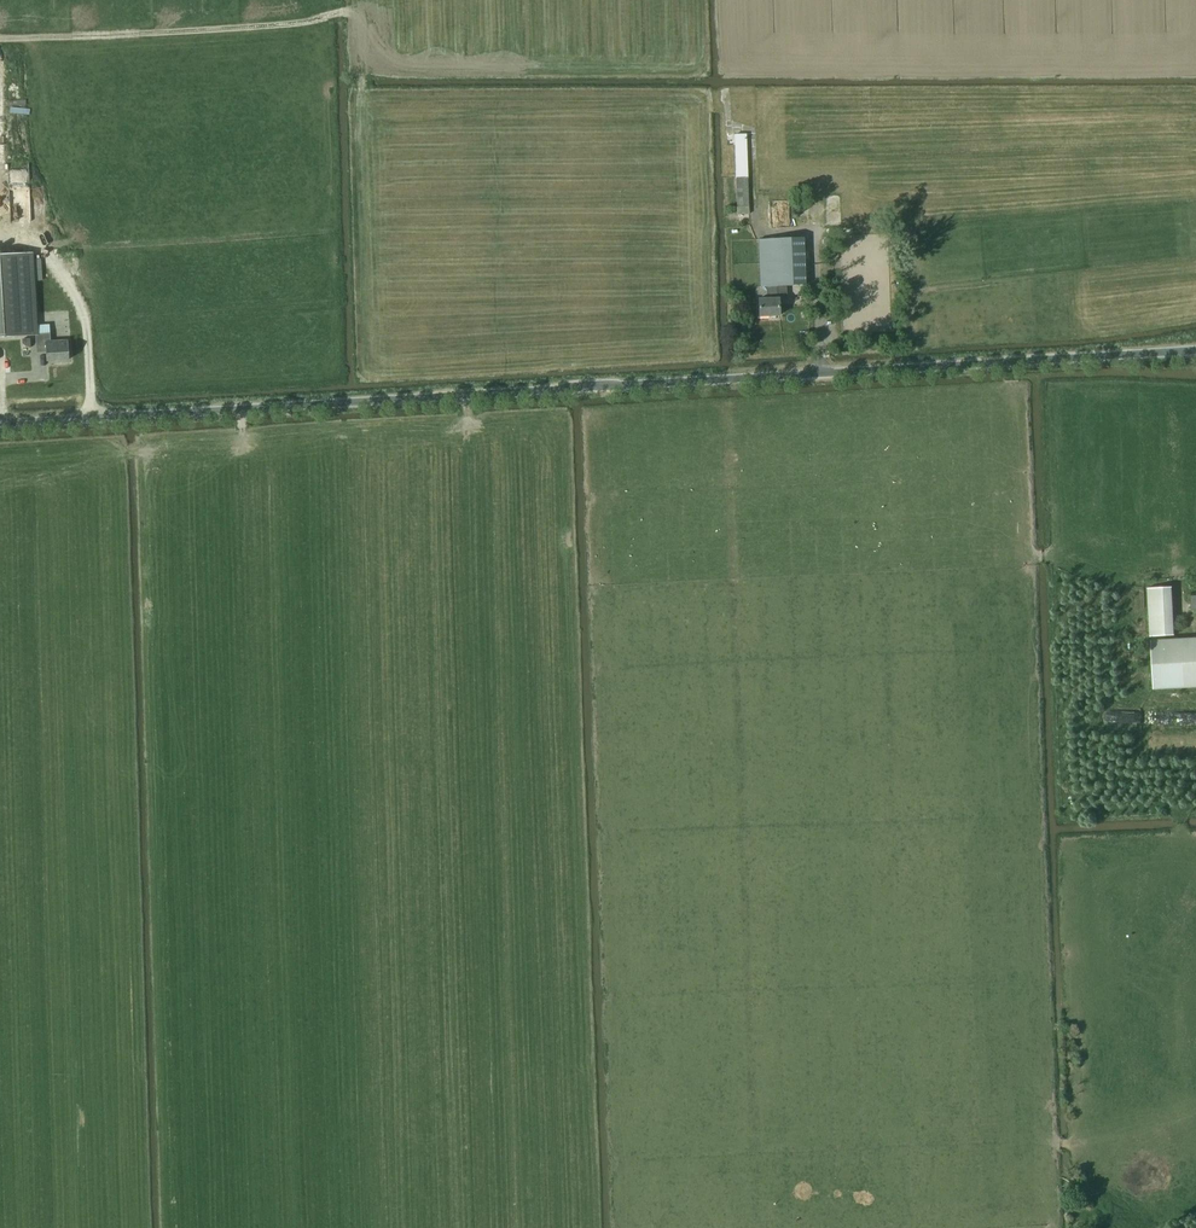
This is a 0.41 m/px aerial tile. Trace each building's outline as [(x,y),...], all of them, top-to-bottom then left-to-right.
[(747,134),(735,134),(737,214),(750,214),(747,134)] [(777,298),(777,286),(806,285),(804,237),(758,239),(760,287),(767,287),(767,298),(777,298)] [(28,335),(28,332),(30,332),(34,332),(34,313),(31,253),(0,255),(0,337),(28,335)] [(779,298),(777,298),(767,298),(759,299),(760,317),(780,316),(779,298)] [(37,354),(46,354),(47,362),(69,361),(68,341),(51,342),(50,334),(36,335),(37,354)] [(1146,587),(1148,637),(1173,636),(1171,586),(1146,587)] [(1151,641),(1154,689),(1195,687),(1195,639),(1151,641)]
